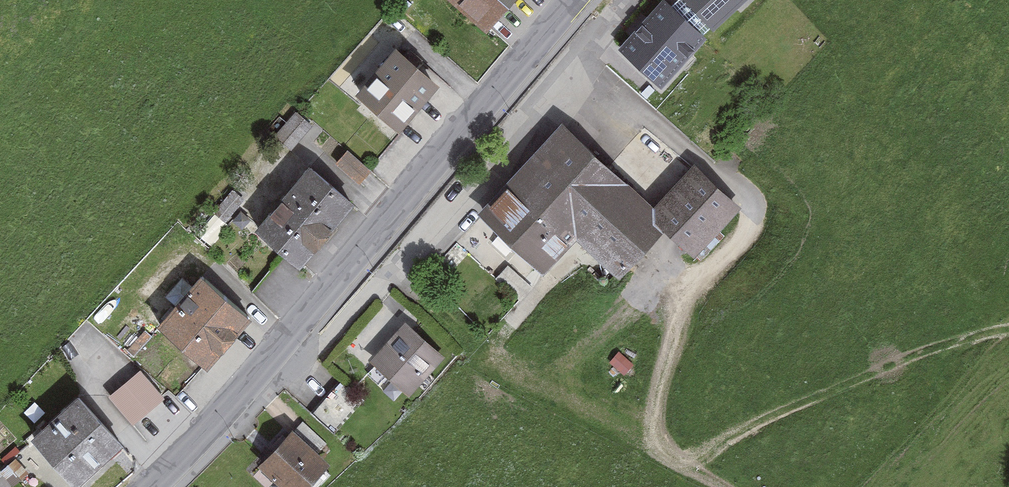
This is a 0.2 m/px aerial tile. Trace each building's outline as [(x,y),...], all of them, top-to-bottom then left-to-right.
[(483,35),(514,0),(443,0),(483,35)] [(615,51),(659,88),(704,34),(663,0),(658,0),(615,51)] [(711,30),(743,0),(683,0),(711,30)] [(387,48),(343,99),(390,139),(434,87),(387,48)] [(559,124),(471,219),(532,274),(565,238),(615,284),(660,236),(691,264),(740,211),(691,165),(650,208),(559,124)] [(335,161),(362,180),(373,164),(347,145),(335,161)] [(301,168),(246,234),(291,272),(346,205),(301,168)] [(246,322),(202,280),(156,327),(200,369),(246,322)] [(394,327),(361,368),(404,402),(437,361),(394,327)] [(108,390),(133,420),(166,393),(141,363),(108,390)] [(74,396),(29,442),(75,486),(86,486),(126,447),(74,396)] [(283,436),(252,470),(270,486),(301,486),(318,469),(283,436)]
